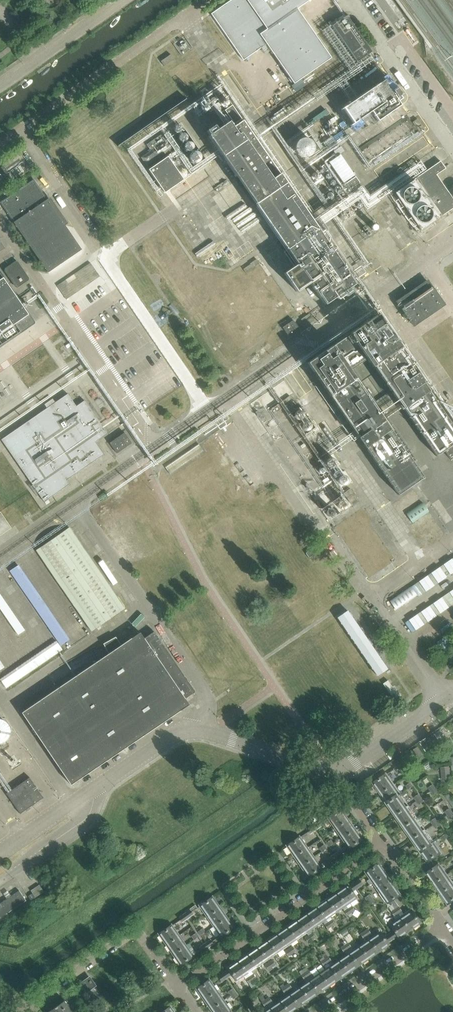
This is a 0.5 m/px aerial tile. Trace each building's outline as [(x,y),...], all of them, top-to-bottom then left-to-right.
[(211,14),(243,60),(266,44),(293,84),(331,59),(297,9),(311,0),(231,0),(211,14)] [(353,57),(354,58),(357,63),(372,53),(347,16),(332,27),(353,57)] [(171,55),(161,61),(164,66),(174,59),(171,55)] [(397,89),(397,90),(394,93),(393,92),(392,93),(385,81),(347,107),(341,110),(342,111),(340,112),(355,132),(361,128),(358,122),(358,121),(371,112),(378,123),(402,107),(397,99),(399,102),(404,99),(397,89)] [(242,119),(240,117),(241,117),(233,106),(226,111),(235,124),(242,120),(241,120),(242,119)] [(423,128),(417,119),(412,122),(418,131),(423,128)] [(229,122),(209,136),(285,247),(287,250),(284,252),(294,266),(284,273),(297,292),(310,283),(325,305),(356,284),(336,254),(318,228),(292,191),(243,121),(233,127),(229,122)] [(147,145),(151,151),(141,157),(147,166),(173,148),(163,134),(147,145)] [(168,157),(149,170),(165,194),(184,181),(184,180),(171,161),(168,157)] [(3,166),(1,167),(5,173),(1,176),(7,185),(10,182),(11,183),(28,171),(19,159),(6,168),(4,166),(3,166)] [(391,195),(417,233),(442,216),(452,209),(452,199),(448,192),(436,175),(446,169),(441,161),(391,195)] [(0,202),(0,203),(11,219),(19,230),(20,232),(23,236),(24,239),(41,263),(43,265),(48,273),(77,253),(82,250),(64,225),(34,180),(0,202)] [(15,341),(12,338),(34,323),(0,274),(0,346),(2,345),(4,348),(15,341)] [(24,275),(14,282),(17,286),(27,279),(24,275)] [(428,281),(397,302),(414,326),(444,305),(428,281)] [(332,345),(350,371),(366,360),(372,368),(373,367),(413,425),(436,458),(444,453),(450,461),(452,459),(452,427),(439,407),(399,349),(400,348),(377,314),(368,321),(358,328),(357,326),(357,327),(358,328),(350,333),(350,332),(350,331),(349,332),(350,333),(349,334),(332,345)] [(293,320),(283,327),(290,338),(300,330),(293,320)] [(308,362),(306,363),(358,438),(398,496),(424,479),(384,421),(350,371),(332,345),(313,358),(313,357),(309,359),(308,361),(308,362)] [(68,394),(1,440),(44,502),(70,484),(67,480),(104,455),(95,442),(108,434),(84,400),(76,406),(68,394)] [(291,396),(283,402),(286,406),(294,401),(291,396)] [(280,404),(273,409),(276,414),(283,409),(280,404)] [(125,433),(110,443),(117,454),(132,443),(125,433)] [(423,502),(406,514),(413,524),(430,512),(423,502)] [(125,609),(69,528),(37,550),(92,631),(125,609)] [(316,546),(305,553),(309,558),(319,551),(316,546)] [(390,601),(395,610),(417,595),(418,597),(452,573),(452,558),(390,601)] [(405,622),(412,632),(452,604),(452,590),(405,622)] [(348,611),(338,618),(377,676),(387,669),(348,611)] [(116,638),(103,644),(109,654),(22,713),(71,785),(189,705),(185,699),(195,692),(155,633),(145,640),(140,633),(121,645),(116,638)] [(445,638),(445,637),(442,639),(437,643),(450,663),(452,661),(452,649),(445,638)] [(388,680),(383,684),(394,700),(399,696),(388,680)] [(12,733),(11,728),(10,726),(9,724),(7,723),(5,721),(3,720),(0,720),(0,745),(1,745),(3,745),(6,743),(8,742),(10,739),(11,737),(12,735),(12,733)] [(435,734),(421,743),(426,751),(440,741),(435,734)] [(418,747),(411,752),(416,760),(424,755),(418,747)] [(449,767),(441,767),(442,780),(450,779),(449,767)] [(388,774),(374,784),(375,785),(375,786),(377,789),(378,789),(381,794),(394,784),(388,774)] [(29,777),(6,794),(20,814),(43,798),(29,777)] [(394,784),(381,794),(382,795),(382,796),(384,799),(385,799),(388,803),(401,794),(394,784)] [(401,794),(388,803),(389,805),(389,806),(391,809),(392,809),(396,815),(410,806),(401,794)] [(404,826),(404,827),(418,818),(410,806),(396,815),(400,822),(400,823),(402,825),(404,826)] [(341,809),(328,818),(335,828),(348,819),(345,815),(345,814),(343,811),(341,810),(341,809)] [(409,833),(413,839),(426,830),(418,818),(404,827),(405,829),(405,830),(407,833),(409,833)] [(348,819),(335,828),(342,838),(354,829),(352,825),(351,823),(350,821),(348,820),(348,819)] [(354,829),(342,838),(349,848),(361,839),(361,838),(361,837),(359,834),(357,833),(354,829)] [(426,830),(413,839),(417,845),(417,847),(419,849),(420,850),(421,851),(435,842),(441,837),(440,836),(433,840),(426,830)] [(300,837),(287,846),(288,847),(288,849),(290,851),(291,852),(294,856),(307,847),(300,837)] [(435,842),(421,851),(424,856),(424,857),(426,860),(427,860),(428,861),(442,852),(435,842)] [(307,847),(294,856),(295,857),(295,858),(297,861),(298,862),(301,866),(314,857),(307,847)] [(314,857),(301,866),(304,870),(304,872),(306,874),(307,875),(308,876),(321,867),(314,857)] [(379,864),(366,872),(367,874),(370,878),(368,880),(367,882),(369,885),(373,883),(385,874),(382,869),(382,868),(380,865),(379,865),(379,864)] [(441,864),(427,874),(430,878),(430,880),(432,882),(433,883),(434,884),(448,874),(441,864)] [(385,874),(373,883),(380,892),(392,884),(389,879),(389,878),(387,875),(386,875),(385,874)] [(434,884),(437,888),(437,890),(439,892),(440,893),(441,894),(452,885),(452,882),(448,874),(434,884)] [(359,879),(353,884),(356,889),(362,884),(359,879)] [(337,892),(346,905),(348,908),(352,906),(349,903),(356,898),(352,892),(356,889),(353,884),(348,887),(347,885),(346,886),(345,886),(342,888),(341,889),(337,892)] [(392,884),(380,892),(387,902),(399,894),(398,892),(398,891),(397,888),(395,888),(392,884)] [(441,894),(444,898),(444,899),(446,902),(447,903),(448,904),(452,900),(452,885),(441,894)] [(0,903),(0,918),(26,901),(19,890),(0,903)] [(328,898),(327,899),(336,912),(346,905),(337,892),(333,895),(331,895),(329,897),(328,898)] [(213,897),(200,906),(207,916),(220,907),(217,903),(217,902),(215,899),(214,898),(213,897)] [(322,903),(317,906),(326,919),(336,912),(327,899),(326,900),(325,900),(322,902),(322,903)] [(308,912),(307,913),(316,925),(326,919),(317,906),(313,909),(312,909),(309,911),(308,912)] [(220,907),(207,916),(214,926),(227,917),(224,913),(223,912),(222,909),(220,908),(220,907)] [(400,917),(410,930),(414,927),(415,927),(418,925),(418,924),(420,923),(410,910),(400,917)] [(302,917),(298,920),(306,932),(316,925),(307,913),(305,913),(302,915),(302,917)] [(227,917),(214,926),(221,936),(233,927),(233,926),(233,925),(231,922),(229,922),(227,917)] [(394,930),(389,934),(393,940),(398,936),(399,937),(401,936),(402,936),(405,934),(405,933),(410,930),(400,917),(390,924),(394,930)] [(289,926),(288,926),(296,939),(306,932),(298,920),(293,923),(292,923),(289,925),(289,926)] [(172,926),(159,934),(160,935),(160,937),(162,939),(163,940),(166,944),(179,936),(172,926)] [(282,930),(278,933),(287,946),(296,939),(288,926),(287,927),(285,927),(283,929),(282,930)] [(369,939),(378,952),(382,949),(384,949),(386,947),(387,946),(388,945),(387,943),(393,940),(389,934),(383,938),(380,932),(369,939)] [(269,939),(268,940),(277,953),(287,946),(278,933),(274,936),(272,936),(269,938),(269,939)] [(179,936),(166,944),(169,949),(169,950),(171,953),(172,953),(173,954),(186,945),(179,936)] [(366,942),(360,946),(368,959),(369,958),(371,958),(373,956),(374,955),(378,952),(369,939),(367,936),(364,938),(366,942)] [(262,944),(258,947),(267,959),(277,953),(268,940),(267,941),(266,941),(263,943),(262,944)] [(186,945),(173,954),(176,959),(176,960),(178,963),(179,963),(180,964),(193,956),(186,945)] [(360,946),(350,953),(358,965),(363,963),(364,962),(367,961),(367,959),(368,959),(360,946)] [(249,953),(248,954),(257,966),(267,959),(258,947),(254,950),(253,950),(250,952),(249,953)] [(350,953),(340,960),(349,972),(350,972),(351,972),(354,970),(354,969),(358,965),(350,953)] [(243,957),(238,960),(247,973),(257,966),(248,954),(247,954),(246,954),(243,956),(243,957)] [(228,967),(229,969),(225,972),(229,977),(233,974),(237,980),(244,975),(246,979),(249,976),(247,973),(238,960),(234,963),(233,963),(230,965),(230,967),(228,967)] [(340,960),(330,966),(339,979),(343,976),(344,976),(347,974),(348,973),(349,972),(340,960)] [(330,966),(320,973),(329,986),(330,985),(331,985),(334,983),(334,982),(339,979),(330,966)] [(225,972),(218,976),(222,981),(229,977),(225,972)] [(320,973),(310,980),(319,993),(323,990),(325,990),(327,988),(328,987),(329,986),(320,973)] [(90,978),(81,983),(87,991),(95,986),(90,978)] [(210,980),(197,989),(198,990),(198,991),(200,994),(201,995),(204,999),(217,990),(210,980)] [(310,980),(300,987),(309,999),(310,999),(311,999),(314,997),(315,996),(319,993),(310,980)] [(300,987),(290,994),(299,1006),(304,1003),(305,1003),(307,1001),(308,1000),(309,999),(300,987)] [(217,990),(204,999),(204,1000),(205,1001),(206,1004),(208,1005),(211,1009),(224,1000),(217,990)] [(281,1001),(288,1011),(292,1011),(294,1011),(295,1009),(299,1006),(290,994),(281,1001)] [(211,1009),(213,1011),(228,1011),(231,1010),(224,1000),(211,1009)] [(48,1011),(72,1011),(64,1001),(48,1011)] [(271,1007),(274,1011),(288,1011),(281,1001),(274,1005),(272,1002),(268,1004),(271,1007)] [(271,1007),(268,1004),(265,1006),(264,1007),(266,1011),(264,1011),(274,1011),(271,1007)]
